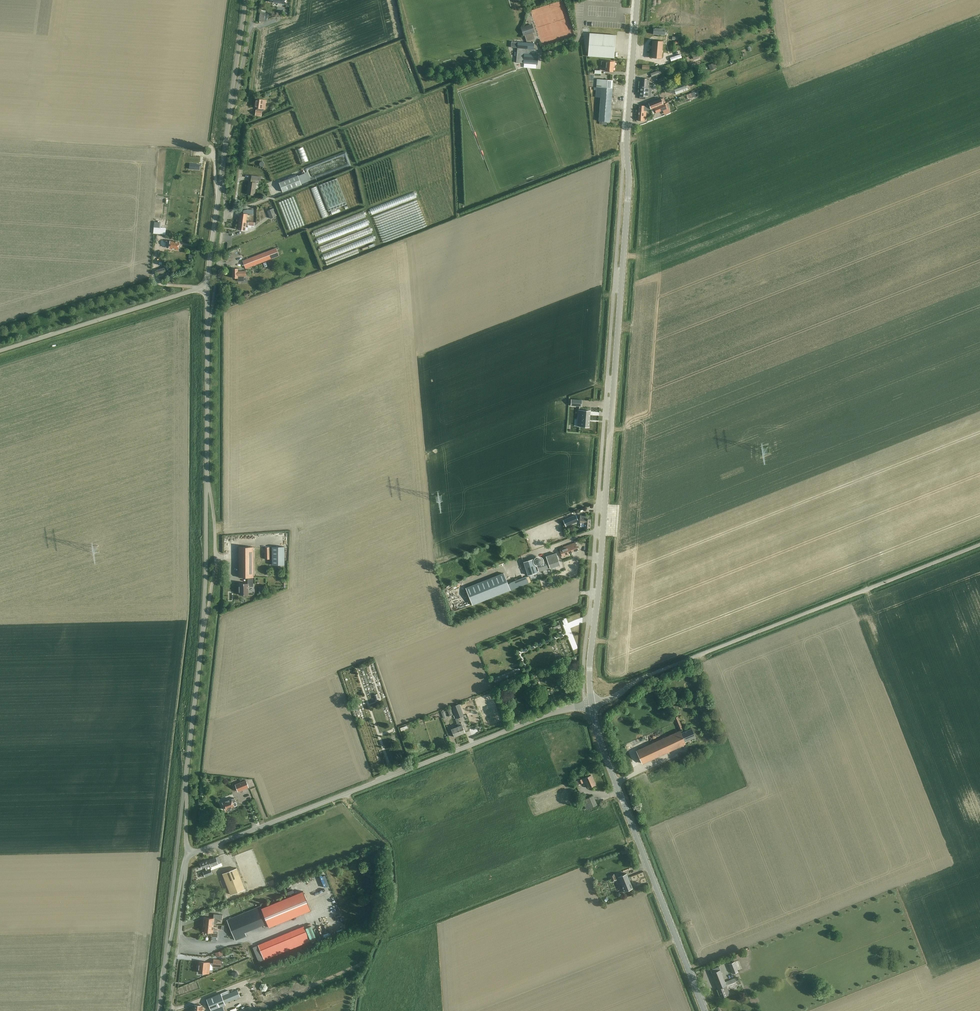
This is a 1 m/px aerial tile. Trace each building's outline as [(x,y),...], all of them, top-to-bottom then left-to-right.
[(531,26),(525,28),(524,29),(525,31),(523,32),(524,35),(533,32),(531,26)] [(614,58),(616,35),(590,33),(588,56),(614,58)] [(663,41),(652,40),(651,57),(661,58),(663,41)] [(511,41),(511,47),(516,47),(517,47),(516,62),(523,63),(537,64),(538,54),(536,54),(536,49),(533,49),(534,43),(527,42),(520,42),(519,42),(511,41)] [(602,64),(606,64),(605,71),(613,71),(613,62),(602,61),(602,64)] [(649,69),(650,62),(642,61),(642,64),(639,64),(639,68),(649,69)] [(649,79),(641,78),(640,87),(648,87),(651,88),(652,85),(649,85),(649,79)] [(597,79),(596,87),(612,88),(612,80),(597,79)] [(674,89),(676,94),(687,90),(686,85),(674,89)] [(609,122),(612,88),(596,87),(596,90),(595,97),(601,97),(599,121),(600,121),(607,121),(609,122)] [(648,87),(640,87),(639,96),(640,96),(640,98),(645,99),(650,96),(651,94),(651,88),(648,87)] [(649,104),(644,106),(639,106),(638,110),(645,111),(646,111),(663,104),(662,103),(665,102),(663,98),(661,99),(660,98),(648,103),(649,104)] [(255,115),(261,116),(262,111),(263,111),(264,109),(265,109),(266,100),(256,99),(255,108),(257,108),(257,110),(256,110),(255,115)] [(666,109),(664,104),(654,108),(656,113),(666,109)] [(646,119),(646,111),(645,111),(638,110),(638,120),(643,121),(643,119),(646,119)] [(299,172),(302,181),(310,178),(306,169),(299,172)] [(256,183),(259,183),(260,183),(261,177),(252,175),(251,182),(249,182),(247,194),(254,195),(256,183)] [(279,183),(283,192),(301,185),(298,175),(279,183)] [(322,185),(329,207),(344,202),(336,177),(312,185),(316,195),(320,194),(318,190),(320,189),(319,186),(322,185)] [(329,214),(325,201),(319,202),(323,216),(329,214)] [(246,221),(247,214),(253,215),(254,210),(248,209),(244,211),(243,213),(240,213),(239,220),(246,221)] [(276,216),(273,209),(267,211),(270,218),(276,216)] [(313,229),(314,233),(365,215),(364,211),(313,229)] [(246,221),(239,220),(238,229),(245,230),(246,224),(248,225),(254,226),(255,222),(246,221)] [(166,246),(169,246),(169,248),(179,249),(180,248),(180,246),(179,245),(180,242),(167,240),(166,246)] [(276,248),(248,259),(242,261),(245,269),(279,255),(276,248)] [(246,276),(246,271),(238,271),(238,269),(233,269),(233,278),(238,278),(238,281),(244,281),(244,276),(246,276)] [(589,427),(590,411),(578,410),(578,417),(578,419),(580,419),(579,426),(577,426),(589,427)] [(575,515),(563,520),(566,526),(574,523),(573,521),(577,519),(575,515)] [(589,527),(590,519),(586,519),(587,516),(580,515),(579,522),(580,522),(580,526),(584,527),(589,527)] [(575,542),(572,543),(559,548),(560,552),(559,552),(561,556),(578,550),(575,542)] [(253,547),(250,547),(239,547),(239,577),(248,577),(253,577),(253,547)] [(284,547),(272,547),(272,565),(284,565),(284,547)] [(556,553),(552,554),(546,556),(548,562),(541,563),(542,563),(542,561),(542,560),(542,559),(541,558),(540,558),(539,557),(538,557),(537,558),(536,558),(535,559),(535,560),(535,561),(535,562),(535,563),(536,564),(537,565),(539,571),(560,564),(556,553)] [(524,562),(528,575),(537,572),(533,559),(524,562)] [(503,573),(466,588),(472,605),(510,590),(503,573)] [(253,586),(253,577),(248,577),(248,583),(239,583),(239,594),(248,594),(248,586),(253,586)] [(459,704),(452,707),(457,718),(464,715),(459,704)] [(461,734),(457,726),(451,729),(454,737),(461,734)] [(680,730),(637,750),(642,763),(685,743),(685,742),(696,737),(692,728),(681,733),(680,730)] [(579,779),(581,783),(583,782),(584,785),(587,784),(588,788),(595,784),(591,775),(579,779)] [(246,780),(236,784),(238,791),(249,787),(246,780)] [(593,795),(582,800),(586,809),(597,804),(593,795)] [(232,799),(223,802),(225,810),(234,806),(237,805),(235,801),(236,801),(235,798),(232,799)] [(212,868),(211,866),(221,863),(219,856),(200,863),(202,868),(206,867),(207,870),(203,871),(205,877),(213,874),(211,868),(212,868)] [(237,868),(223,874),(231,894),(245,889),(237,868)] [(627,873),(618,876),(622,885),(621,885),(624,891),(633,888),(630,882),(627,873)] [(259,906),(227,920),(235,940),(243,937),(246,935),(245,932),(266,923),(265,921),(266,921),(269,927),(311,910),(303,891),(261,908),(263,913),(262,913),(259,906)] [(222,919),(223,915),(214,914),(213,918),(205,917),(204,918),(203,918),(203,920),(204,920),(204,924),(213,925),(214,923),(216,923),(217,919),(222,919)] [(213,927),(213,925),(204,924),(203,927),(202,927),(202,930),(203,930),(203,932),(212,933),(211,936),(217,937),(218,927),(213,927)] [(264,959),(310,941),(304,926),(258,945),(264,959)] [(210,962),(200,961),(199,972),(209,973),(210,962)] [(729,964),(733,973),(738,971),(734,962),(729,964)] [(719,966),(711,970),(722,998),(730,994),(726,985),(727,985),(719,966)] [(267,988),(267,987),(267,986),(267,985),(266,984),(266,983),(265,983),(264,982),(262,982),(260,982),(259,982),(259,983),(258,983),(257,985),(256,985),(256,987),(256,988),(257,990),(257,991),(259,992),(261,993),(262,993),(264,992),(266,991),(267,990),(267,988)] [(240,997),(237,989),(230,993),(228,993),(227,991),(206,999),(211,1010),(223,1006),(226,1005),(225,1003),(240,997)]
